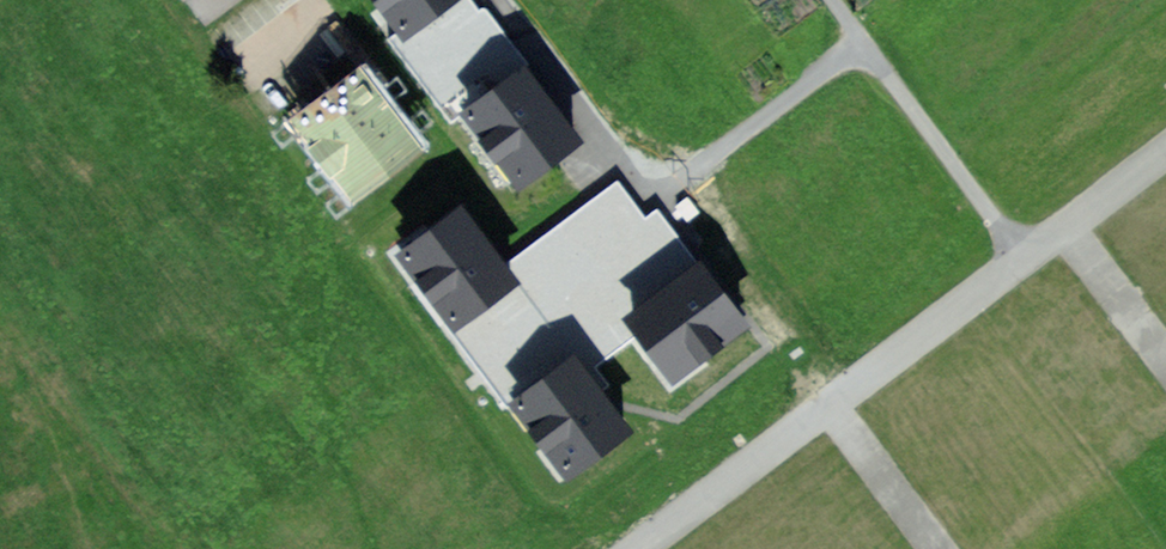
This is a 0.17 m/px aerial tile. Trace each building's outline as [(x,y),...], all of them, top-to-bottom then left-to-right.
[(212,10),(225,0),(204,0),(212,10)] [(405,33),(450,0),(380,0),(405,33)] [(580,144),(528,72),(467,116),(520,188),(580,144)] [(369,88),(358,75),(303,118),(357,186),(412,142),(369,88)] [(510,279),(461,214),(404,257),(453,321),(510,279)] [(743,330),(700,270),(635,317),(678,377),(743,330)] [(621,429),(572,361),(512,404),(562,472),(621,429)]
